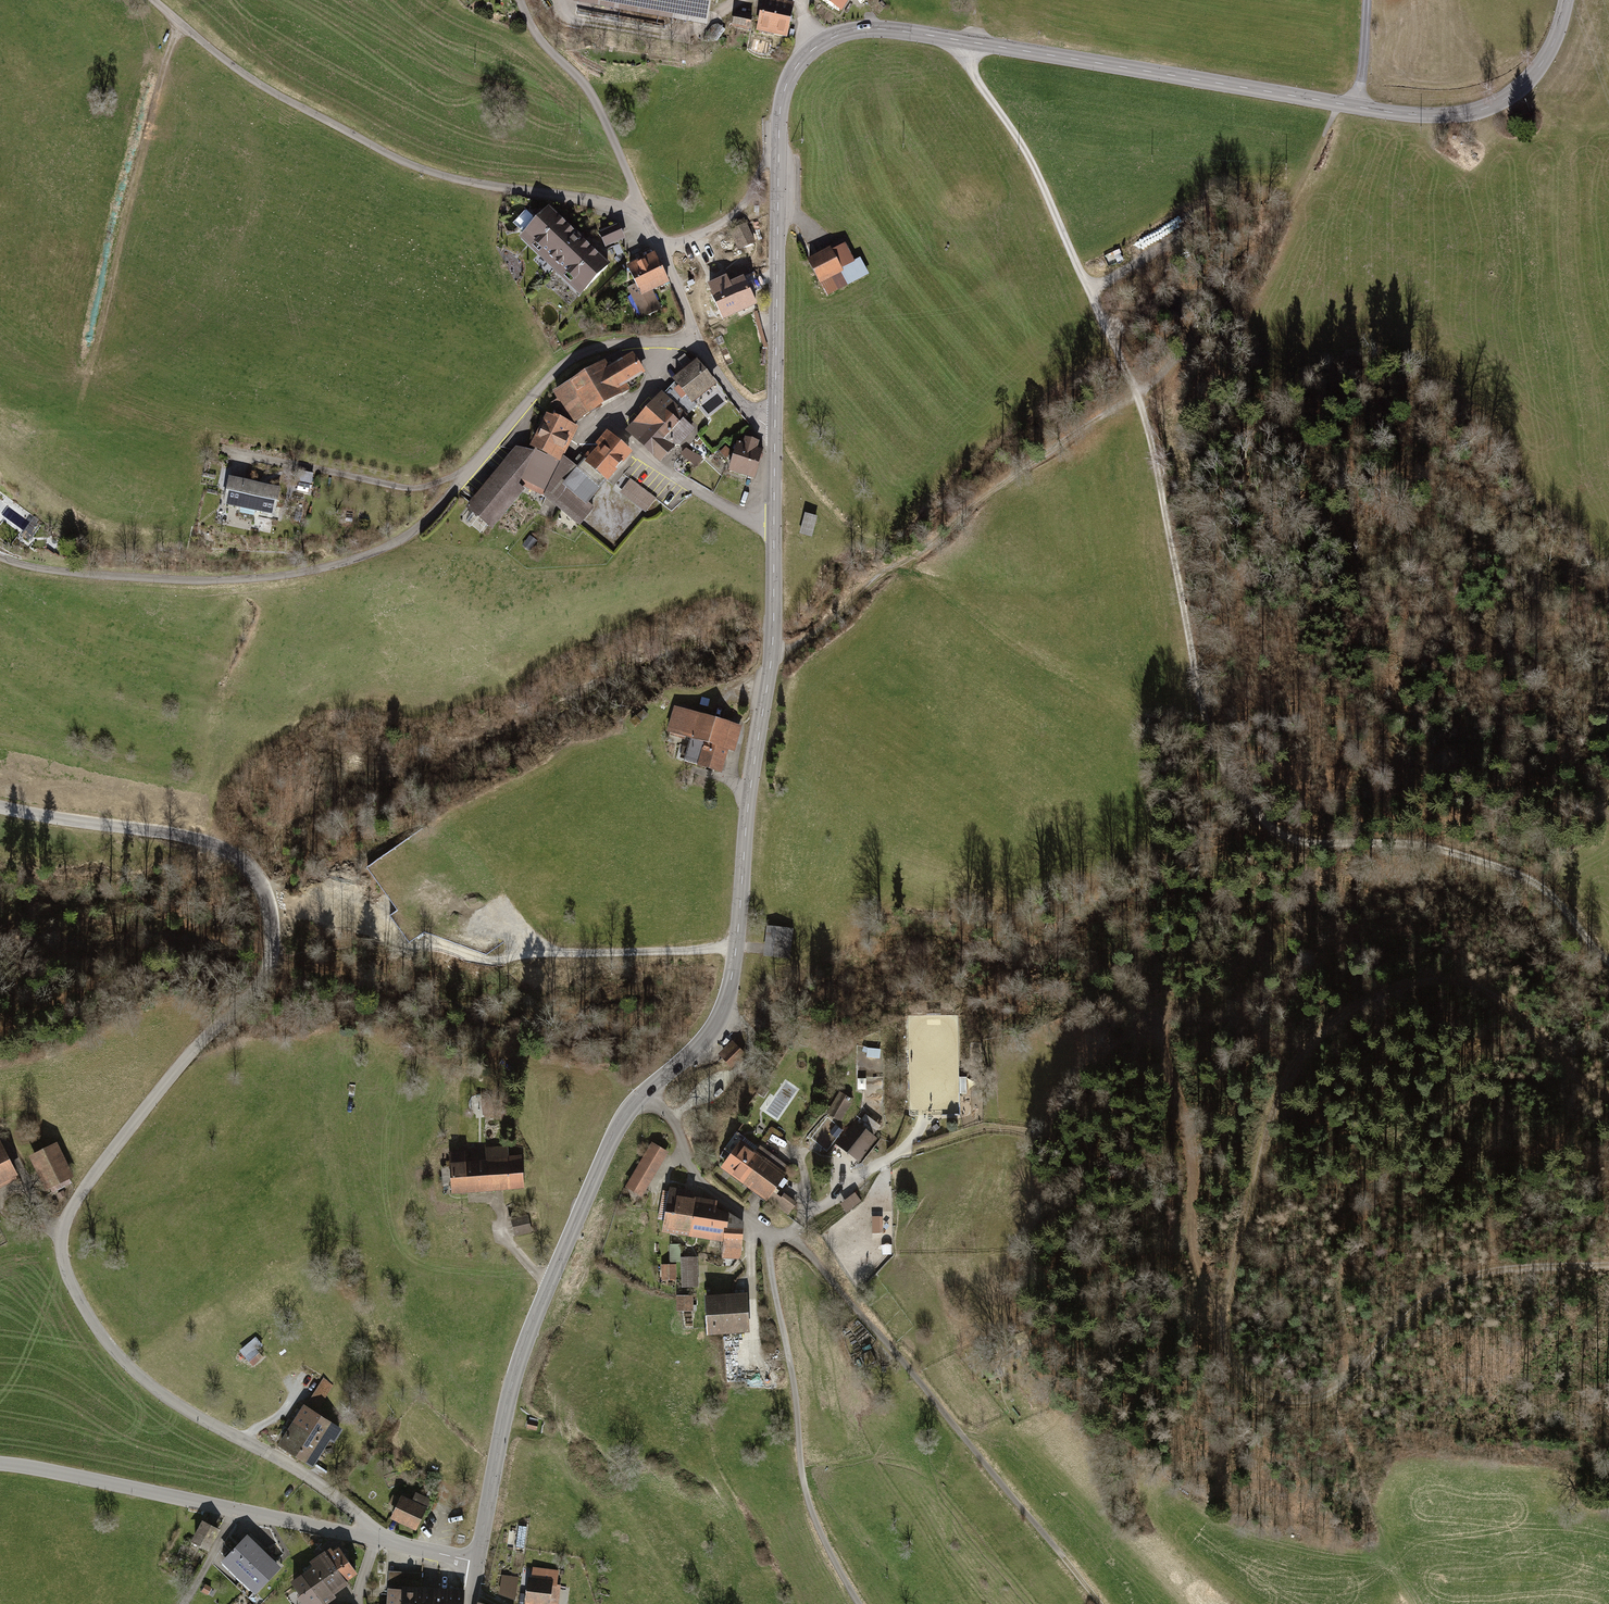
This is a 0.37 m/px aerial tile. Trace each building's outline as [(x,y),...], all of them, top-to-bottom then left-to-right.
[(573,5),(705,28),(710,0),(574,0),(573,5)] [(771,0),(763,0),(757,34),(789,40),(796,5),(771,0)] [(843,13),(851,0),(820,0),(843,13)] [(753,16),(737,12),(733,27),(750,31),(753,16)] [(518,241),(577,297),(606,266),(546,211),(518,241)] [(618,225),(599,234),(606,249),(625,240),(618,225)] [(755,245),(746,226),(730,234),(739,253),(755,245)] [(841,242),(803,262),(822,298),(866,276),(857,260),(852,263),(841,242)] [(651,293),(669,284),(655,256),(630,268),(638,285),(629,289),(643,319),(659,311),(651,293)] [(705,294),(718,323),(753,307),(746,292),(752,289),(747,279),(741,282),(740,279),(721,287),(718,279),(704,286),(708,293),(705,294)] [(756,314),(752,315),(762,351),(766,350),(756,314)] [(606,359),(554,390),(559,397),(553,401),(563,418),(569,414),(574,423),(631,390),(626,381),(644,371),(633,352),(610,365),(606,359)] [(697,363),(674,384),(679,390),(674,394),(683,403),(687,399),(694,407),(718,386),(697,363)] [(626,431),(659,464),(694,430),(684,420),(687,417),(664,394),(626,431)] [(563,457),(576,427),(547,415),(529,451),(535,452),(560,464),(563,457)] [(588,503),(630,452),(607,433),(604,437),(601,434),(595,441),(598,444),(585,459),(581,456),(573,465),(558,483),(585,506),(588,503)] [(739,445),(730,474),(755,481),(764,452),(760,451),(762,444),(745,439),(743,446),(739,445)] [(701,458),(685,448),(676,457),(696,470),(701,458)] [(731,453),(726,448),(720,455),(725,459),(731,453)] [(517,449),(465,509),(490,530),(528,490),(519,485),(535,452),(529,451),(517,449)] [(535,452),(519,485),(528,490),(544,497),(560,464),(535,452)] [(544,497),(580,526),(595,508),(588,503),(585,506),(558,483),(573,465),(563,457),(560,464),(544,497)] [(310,475),(293,471),(291,482),(308,485),(310,475)] [(279,488),(228,477),(222,505),(240,509),(239,513),(254,516),(255,512),(273,516),(279,488)] [(628,479),(617,493),(643,514),(654,500),(628,479)] [(818,516),(805,513),(799,531),(812,535),(818,516)] [(744,726),(673,705),(665,731),(689,739),(682,760),(721,772),(728,750),(736,753),(744,726)] [(632,729),(647,716),(641,709),(626,722),(632,729)] [(790,930),(765,928),(763,958),(788,961),(790,930)] [(859,1077),(882,1077),(882,1048),(859,1048),(859,1077)] [(724,1049),(718,1055),(725,1063),(732,1057),(724,1049)] [(848,1097),(839,1091),(825,1114),(840,1123),(851,1105),(846,1101),(848,1097)] [(860,1164),(879,1140),(873,1135),(879,1127),(864,1115),(857,1123),(855,1121),(836,1145),(860,1164)] [(722,1158),(715,1168),(786,1217),(795,1203),(781,1194),(779,1198),(770,1192),(787,1167),(757,1147),(756,1149),(734,1133),(718,1155),(722,1158)] [(24,1158),(42,1191),(71,1176),(53,1143),(24,1158)] [(668,1154),(649,1143),(622,1188),(641,1199),(668,1154)] [(441,1164),(443,1195),(521,1190),(519,1156),(506,1157),(506,1147),(482,1148),(483,1161),(462,1163),(462,1152),(444,1154),(445,1164),(441,1164)] [(16,1181),(0,1149),(0,1188),(16,1181)] [(665,1188),(658,1233),(719,1242),(720,1259),(739,1261),(742,1223),(726,1213),(713,1211),(714,1202),(688,1198),(689,1191),(665,1188)] [(62,1191),(56,1194),(59,1200),(65,1197),(62,1191)] [(854,1193),(839,1204),(847,1215),(861,1204),(854,1193)] [(58,1209),(55,1201),(49,1203),(52,1212),(58,1209)] [(528,1214),(510,1216),(512,1236),(530,1234),(528,1214)] [(870,1216),(871,1234),(882,1234),(881,1216),(870,1216)] [(679,1246),(668,1246),(668,1263),(678,1263),(679,1288),(707,1288),(707,1267),(696,1267),(695,1258),(679,1258),(679,1246)] [(660,1265),(660,1283),(675,1283),(674,1265),(660,1265)] [(743,1294),(700,1297),(702,1336),(746,1334),(745,1326),(751,1326),(750,1311),(744,1312),(743,1294)] [(675,1297),(675,1313),(692,1313),(692,1297),(675,1297)] [(261,1356),(250,1344),(241,1351),(253,1364),(261,1356)] [(322,1379),(307,1402),(318,1410),(333,1387),(322,1379)] [(305,1408),(296,1421),(309,1430),(307,1432),(324,1443),(328,1436),(332,1439),(339,1429),(305,1408)] [(311,1464),(324,1443),(307,1432),(309,1430),(296,1421),(281,1445),(311,1464)] [(527,1422),(525,1430),(537,1433),(539,1425),(527,1422)] [(402,1498),(393,1516),(415,1526),(424,1509),(402,1498)] [(217,1530),(204,1524),(195,1541),(207,1547),(217,1530)] [(524,1548),(527,1526),(518,1525),(515,1547),(524,1548)] [(275,1566),(246,1537),(226,1558),(255,1586),(266,1575),(269,1577),(273,1572),(271,1570),(275,1566)] [(330,1550),(326,1552),(345,1579),(355,1572),(348,1561),(349,1561),(340,1549),(333,1554),(330,1550)] [(315,1568),(331,1592),(346,1582),(345,1579),(326,1552),(311,1563),(315,1568)] [(315,1568),(304,1577),(321,1599),(331,1592),(315,1568)] [(529,1581),(526,1599),(548,1602),(551,1584),(556,1585),(558,1571),(533,1568),(532,1581),(529,1581)] [(420,1587),(421,1572),(388,1570),(387,1585),(420,1587)] [(518,1577),(501,1575),(498,1594),(515,1601),(518,1577)] [(321,1599),(304,1577),(293,1584),(301,1595),(298,1597),(303,1603),(325,1603),(321,1599)] [(559,1586),(556,1585),(551,1584),(548,1602),(557,1603),(559,1586)] [(204,1585),(200,1592),(208,1597),(212,1590),(204,1585)] [(439,1592),(439,1603),(463,1603),(464,1593),(462,1593),(462,1588),(453,1587),(452,1593),(439,1592)] [(439,1592),(439,1589),(431,1588),(430,1595),(416,1594),(416,1590),(404,1590),(403,1603),(439,1603),(439,1592)] [(404,1590),(390,1589),(389,1603),(403,1603),(404,1590)]
